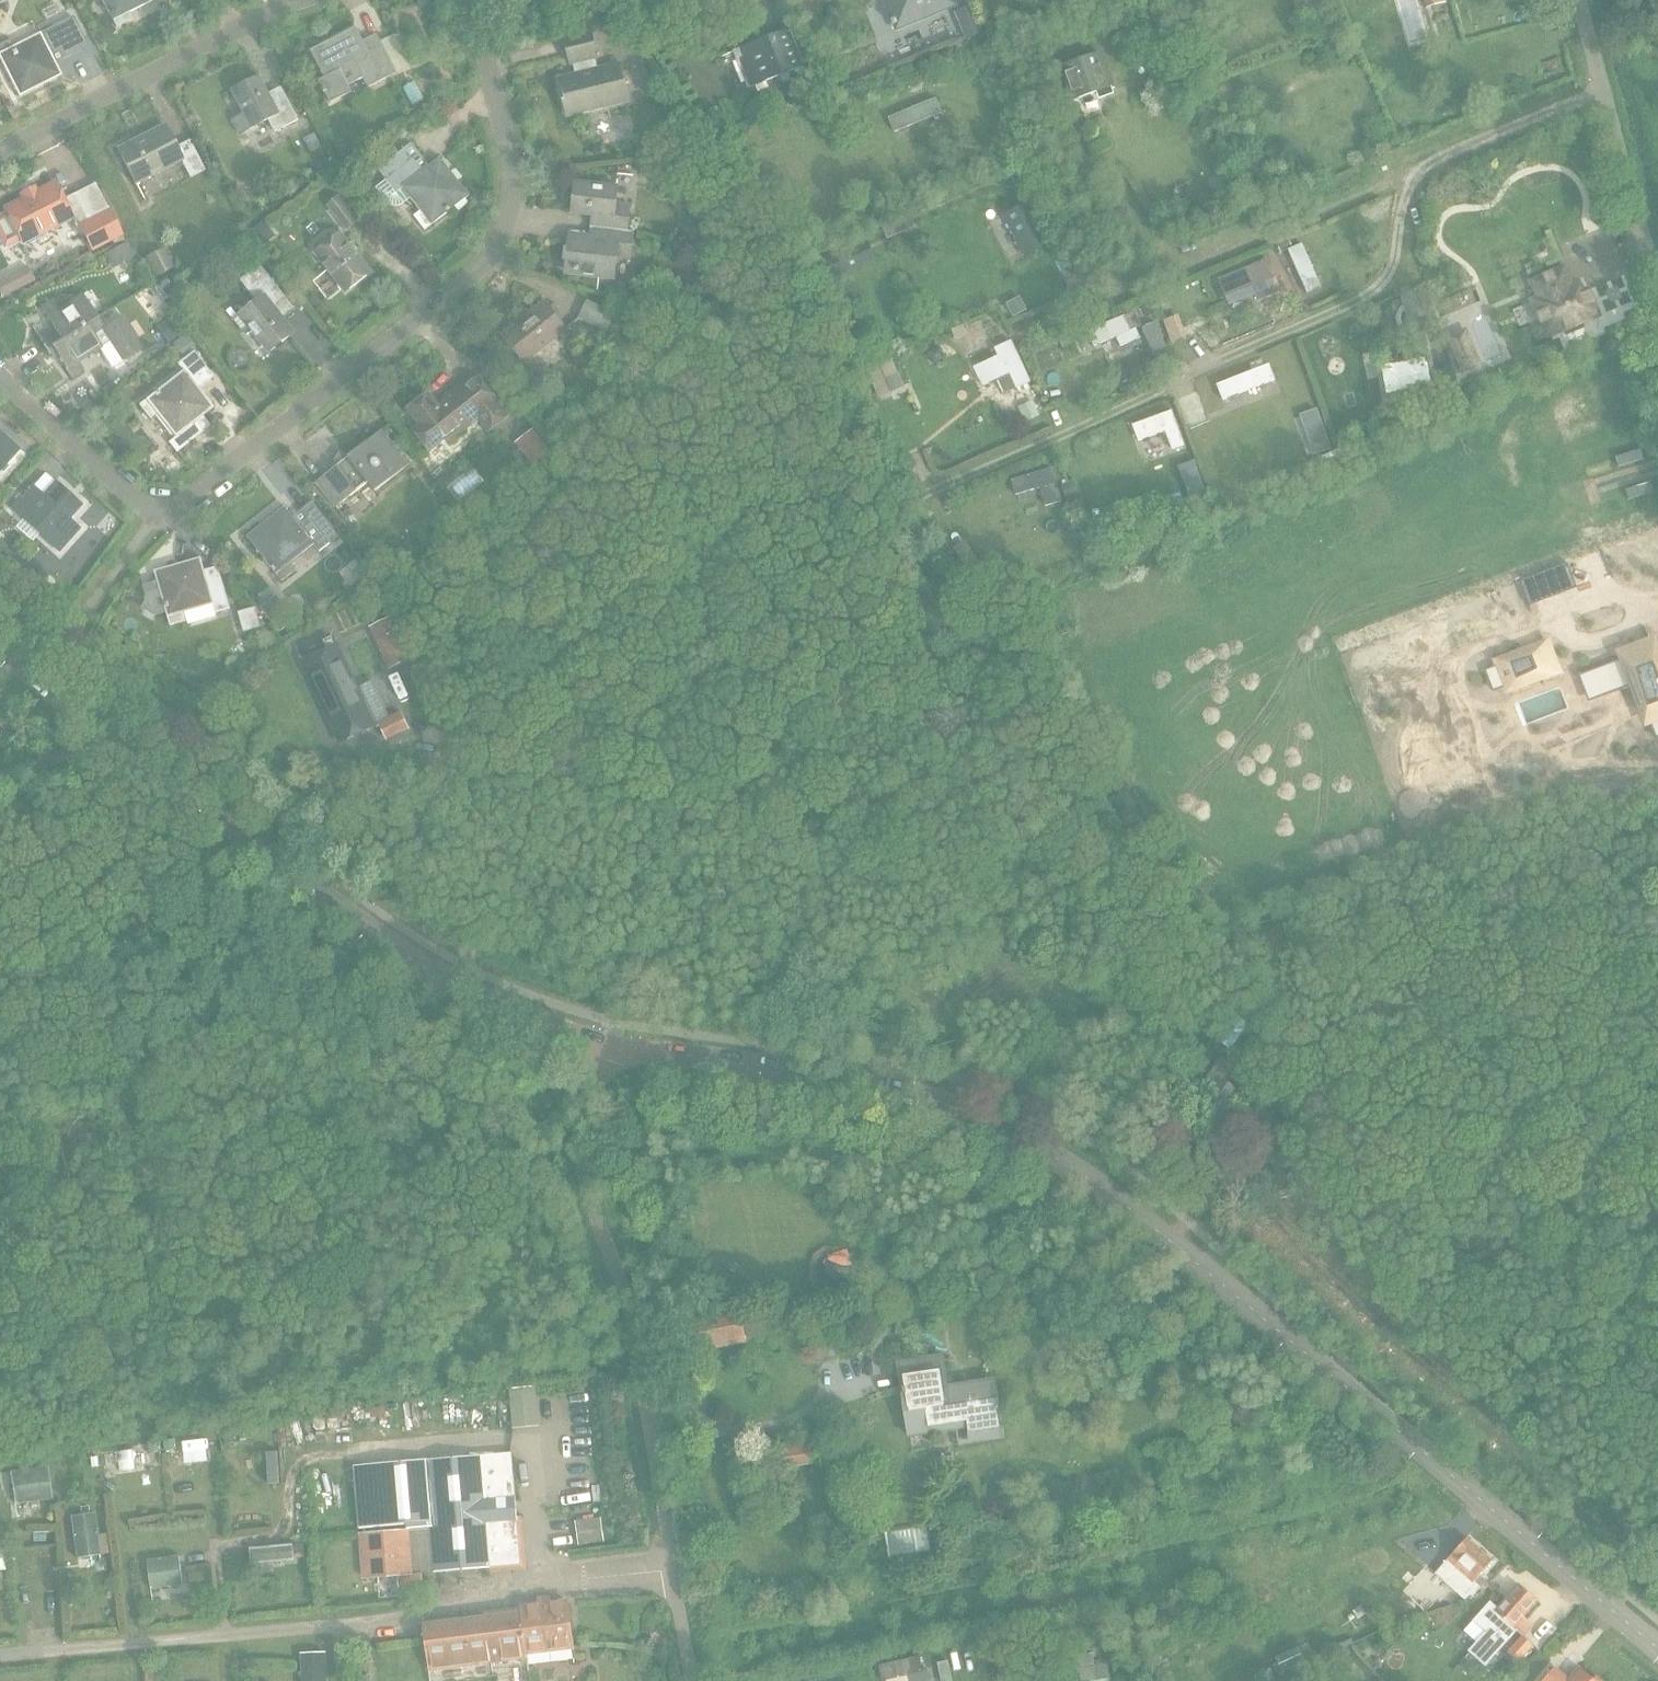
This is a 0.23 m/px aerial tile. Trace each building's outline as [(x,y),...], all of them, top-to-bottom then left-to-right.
[(117,27),(160,5),(157,0),(103,0),(117,27)] [(897,29),(955,3),(954,0),(886,0),(897,29)] [(956,11),(967,37),(983,30),(972,4),(956,11)] [(55,62),(80,49),(64,19),(39,32),(41,36),(15,49),(10,38),(0,43),(0,60),(18,96),(61,75),(55,62)] [(381,42),(366,49),(355,27),(311,50),(324,76),(317,80),(329,103),(352,91),(349,85),(362,78),(368,88),(397,73),(381,42)] [(620,63),(591,69),(589,59),(597,57),(591,30),(563,36),(570,63),(578,62),(580,72),(558,77),(567,115),(629,100),(620,63)] [(740,59),(745,71),(751,86),(801,66),(795,51),(787,30),(734,52),(738,60),(740,59)] [(1100,96),(1112,91),(1098,53),(1060,67),(1071,97),(1097,88),(1100,96)] [(1163,62),(1149,66),(1155,83),(1169,78),(1163,62)] [(286,94),(273,101),(260,77),(232,91),(244,114),(233,120),(240,134),(269,120),(275,132),(299,121),(286,94)] [(894,132),(942,112),(936,97),(888,117),(894,132)] [(189,140),(175,147),(164,125),(117,149),(134,183),(180,159),(189,178),(204,170),(189,140)] [(424,229),(469,194),(440,156),(421,170),(412,158),(375,187),(389,204),(391,205),(396,206),(401,205),(411,197),(420,209),(413,215),(424,229)] [(1028,182),(1021,169),(1008,176),(1015,189),(1028,182)] [(627,230),(630,204),(616,202),(617,186),(575,181),(572,212),(599,214),(598,227),(627,230)] [(122,235),(94,182),(61,199),(52,183),(4,208),(5,211),(0,213),(0,242),(4,249),(7,247),(9,249),(70,217),(75,227),(78,225),(92,252),(112,241),(115,245),(124,240),(122,235)] [(318,205),(336,227),(358,210),(340,187),(318,205)] [(1040,251),(1020,206),(1002,214),(1022,259),(1040,251)] [(1127,207),(1089,215),(1093,233),(1102,232),(1105,244),(1134,238),(1127,207)] [(633,231),(627,230),(598,227),(597,240),(569,237),(566,268),(585,270),(584,274),(614,277),(616,255),(630,257),(633,231)] [(315,253),(345,292),(371,272),(340,233),(315,253)] [(1288,249),(1307,293),(1321,287),(1302,243),(1288,249)] [(105,254),(111,266),(130,256),(125,244),(105,254)] [(144,263),(153,281),(172,271),(162,252),(144,263)] [(1268,258),(1218,279),(1229,305),(1254,294),(1257,301),(1281,291),(1268,258)] [(294,332),(281,316),(293,307),(260,264),(240,279),(256,300),(237,314),(231,307),(226,310),(241,330),(249,324),(270,350),(294,332)] [(1569,334),(1587,326),(1585,321),(1601,314),(1590,288),(1581,292),(1577,281),(1573,283),(1566,266),(1533,281),(1540,297),(1534,299),(1550,336),(1567,329),(1569,334)] [(63,337),(95,317),(80,294),(57,308),(52,300),(40,307),(52,327),(38,335),(46,348),(63,337)] [(1018,299),(1005,306),(1012,318),(1024,312),(1018,299)] [(579,317),(607,330),(615,314),(587,300),(579,317)] [(502,334),(523,361),(566,328),(545,301),(502,334)] [(63,337),(46,348),(53,359),(58,356),(71,378),(83,371),(76,361),(109,340),(120,359),(140,346),(120,315),(102,327),(95,317),(63,337)] [(1124,315),(1087,331),(1093,345),(1116,336),(1120,346),(1140,337),(1136,327),(1130,330),(1124,315)] [(1182,326),(1165,331),(1169,346),(1186,341),(1182,326)] [(1030,381),(1011,340),(995,347),(998,355),(974,367),(982,385),(1004,376),(1006,379),(1011,377),(1016,387),(1030,381)] [(1442,380),(1442,378),(1434,345),(1421,348),(1423,354),(1404,359),(1410,387),(1441,380),(1442,380)] [(200,432),(192,422),(212,406),(199,388),(214,377),(193,351),(178,363),(182,368),(138,403),(149,417),(155,412),(174,436),(167,442),(175,452),(200,432)] [(1218,384),(1224,400),(1275,380),(1269,364),(1218,384)] [(489,429),(506,416),(496,402),(497,401),(476,373),(448,395),(449,397),(438,405),(428,392),(409,408),(421,424),(414,430),(429,449),(447,436),(450,439),(479,416),(489,429)] [(1442,380),(1441,380),(1447,405),(1461,402),(1454,375),(1442,378),(1442,380)] [(1039,415),(1033,400),(1018,407),(1025,422),(1039,415)] [(1171,410),(1132,424),(1138,441),(1165,431),(1172,450),(1184,446),(1171,410)] [(367,480),(375,489),(408,463),(381,429),(315,480),(335,505),(367,480)] [(18,447),(0,430),(0,467),(18,447)] [(1052,468),(1011,479),(1015,494),(1040,486),(1046,505),(1061,501),(1052,468)] [(69,518),(82,504),(55,480),(43,494),(33,485),(12,508),(60,550),(80,527),(69,518)] [(1061,485),(1071,511),(1083,506),(1073,480),(1061,485)] [(309,515),(298,523),(284,505),(246,535),(281,579),(295,568),(289,561),(313,542),(319,549),(329,541),(309,515)] [(982,568),(965,539),(953,547),(971,575),(982,568)] [(221,576),(208,580),(201,556),(156,569),(158,579),(144,583),(148,600),(145,605),(156,611),(166,608),(171,624),(188,619),(185,610),(213,603),(215,611),(229,608),(221,576)] [(1549,561),(1515,571),(1524,597),(1558,586),(1549,561)] [(408,658),(386,620),(367,631),(389,669),(408,658)] [(1496,654),(1479,660),(1488,683),(1506,676),(1506,678),(1551,660),(1540,636),(1496,652),(1496,654)] [(1590,661),(1602,688),(1632,678),(1652,733),(1657,731),(1657,663),(1649,640),(1590,661)] [(349,736),(373,725),(335,644),(302,660),(318,692),(322,690),(326,698),(330,696),(349,736)] [(377,721),(386,740),(409,729),(400,710),(377,721)] [(1191,1108),(1215,1126),(1240,1092),(1224,1079),(1233,1066),(1221,1057),(1201,1085),(1205,1089),(1191,1108)] [(734,1343),(746,1340),(745,1336),(769,1331),(764,1311),(701,1325),(705,1344),(733,1338),(734,1343)] [(811,1328),(818,1363),(837,1360),(830,1324),(811,1328)] [(990,1380),(945,1386),(941,1356),(900,1362),(910,1430),(969,1421),(972,1440),(1004,1435),(998,1398),(993,1399),(990,1380)] [(220,1438),(173,1444),(174,1457),(221,1450),(220,1438)] [(783,1447),(786,1467),(814,1463),(810,1443),(783,1447)] [(142,1447),(142,1446),(102,1452),(104,1467),(152,1460),(150,1446),(142,1447)] [(436,1571),(521,1562),(511,1451),(425,1459),(348,1465),(349,1481),(355,1481),(358,1517),(405,1514),(406,1529),(359,1532),(362,1579),(397,1576),(399,1591),(424,1589),(422,1572),(414,1573),(410,1529),(432,1527),(436,1571)] [(15,1503),(52,1497),(46,1464),(9,1470),(15,1503)] [(70,1515),(76,1557),(108,1552),(105,1533),(97,1534),(94,1511),(70,1515)] [(1396,1544),(1405,1569),(1427,1561),(1418,1535),(1396,1544)] [(1458,1584),(1472,1596),(1480,1585),(1474,1580),(1491,1559),(1463,1537),(1443,1561),(1464,1577),(1458,1584)] [(183,1584),(179,1554),(147,1559),(151,1588),(183,1584)] [(1525,1620),(1522,1617),(1536,1601),(1517,1584),(1495,1608),(1488,1601),(1470,1621),(1484,1633),(1475,1642),(1490,1656),(1507,1638),(1525,1620)] [(551,1649),(573,1646),(568,1601),(522,1606),(523,1612),(425,1622),(430,1663),(527,1652),(525,1640),(550,1638),(551,1649)] [(1505,1653),(1516,1663),(1532,1646),(1521,1636),(1505,1653)] [(305,1680),(328,1680),(325,1654),(302,1656),(305,1680)] [(1569,1679),(1553,1667),(1542,1680),(1596,1680),(1578,1667),(1569,1679)]
